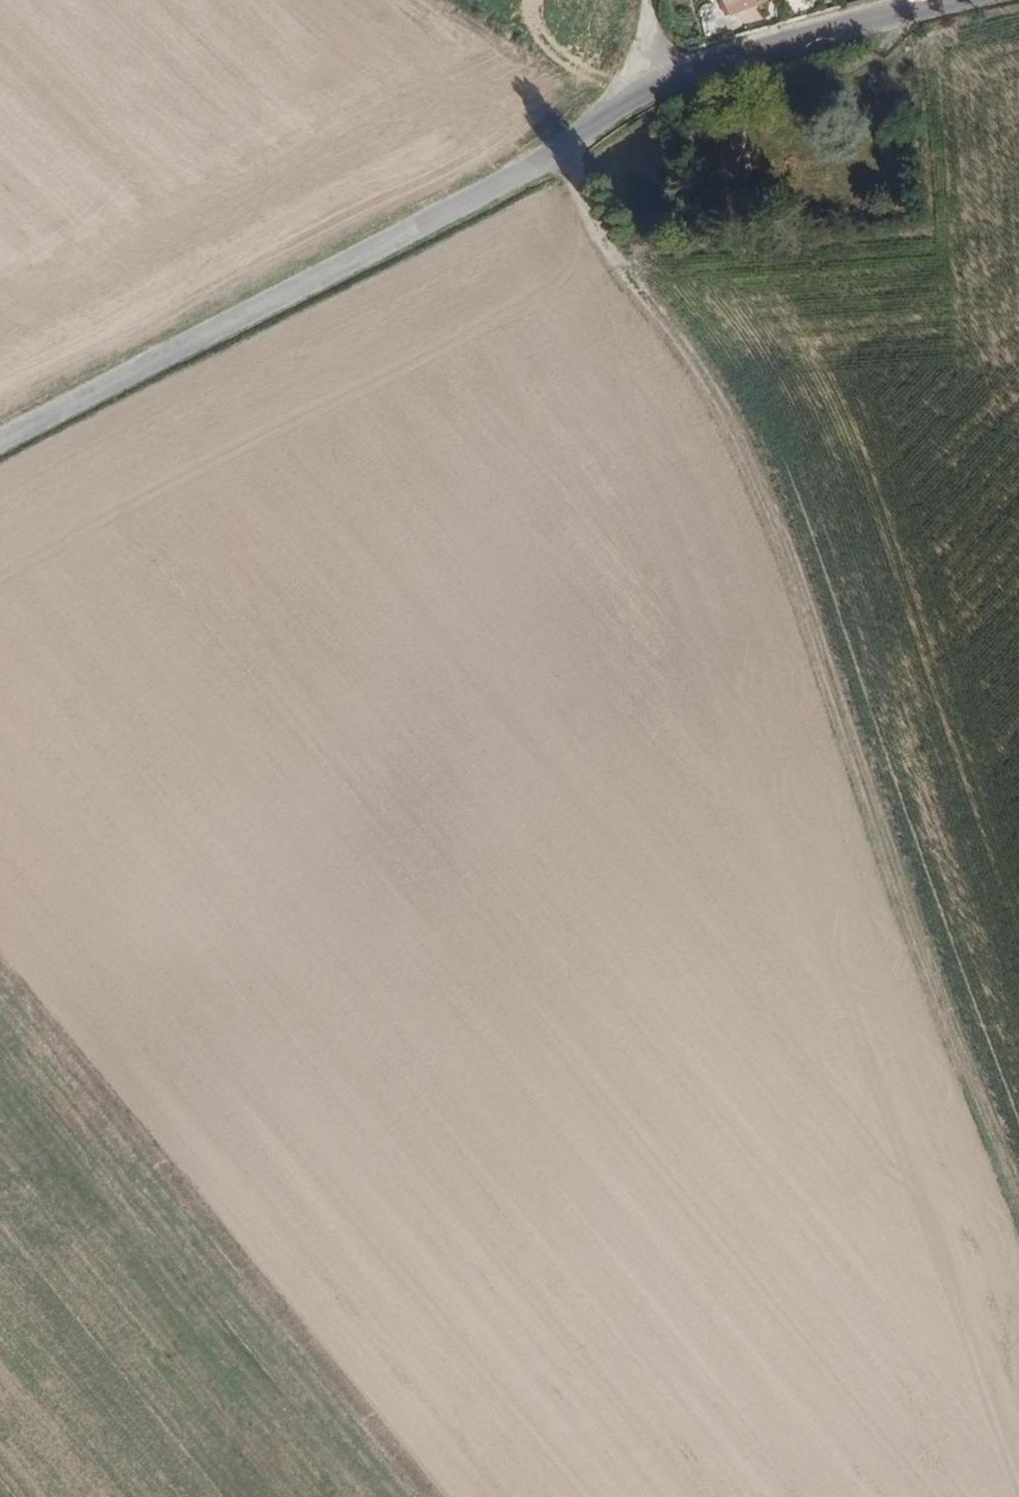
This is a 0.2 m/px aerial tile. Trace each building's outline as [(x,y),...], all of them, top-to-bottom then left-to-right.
[(755,0),(709,0),(709,3),(717,1),(721,14),(754,4),(755,0)] [(721,14),(717,1),(709,3),(714,17),(721,14)]
